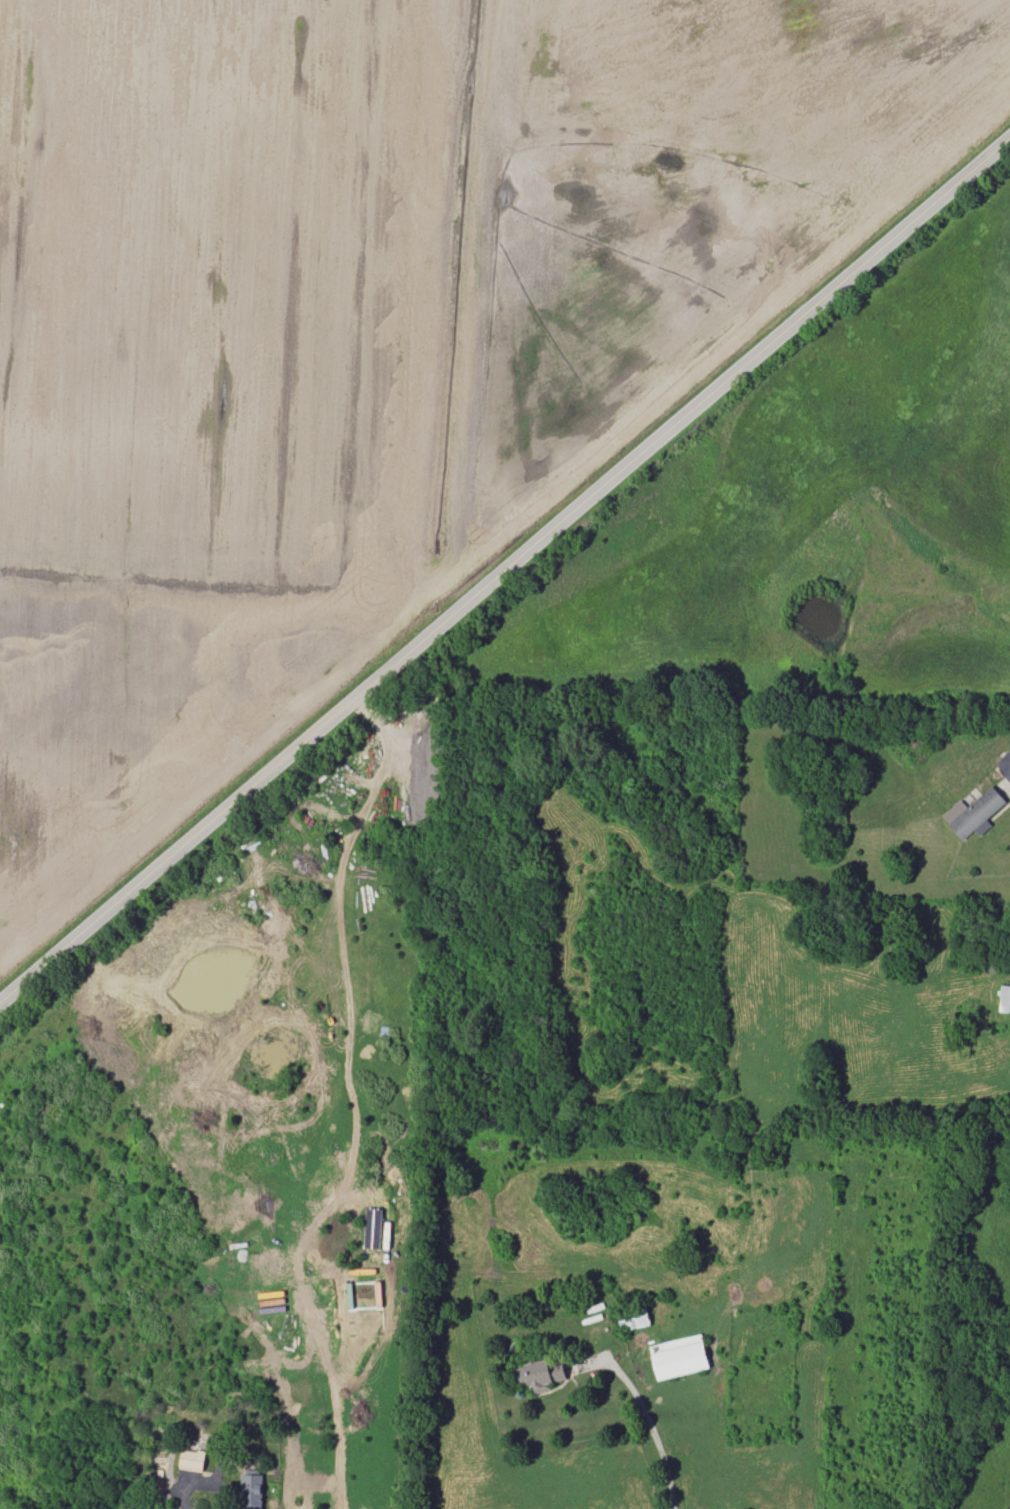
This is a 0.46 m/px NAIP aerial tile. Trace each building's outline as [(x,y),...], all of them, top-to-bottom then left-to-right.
[(942,817),(963,840),(975,830),(980,836),(992,825),(987,819),(1007,801),(992,785),(968,807),(961,799),(942,817)] [(1000,985),(999,1012),(1009,1012),(1009,985),(1000,985)] [(382,1208),(366,1208),(364,1248),(380,1249),(382,1208)] [(618,1313),(620,1330),(650,1326),(647,1309),(618,1313)] [(709,1368),(701,1334),(658,1343),(660,1351),(651,1353),(657,1380),(709,1368)] [(515,1366),(520,1387),(531,1385),(531,1388),(567,1380),(564,1370),(551,1373),(548,1359),(515,1366)] [(203,1471),(205,1452),(181,1449),(179,1469),(203,1471)] [(242,1471),(241,1508),(261,1508),(262,1472),(242,1471)]
